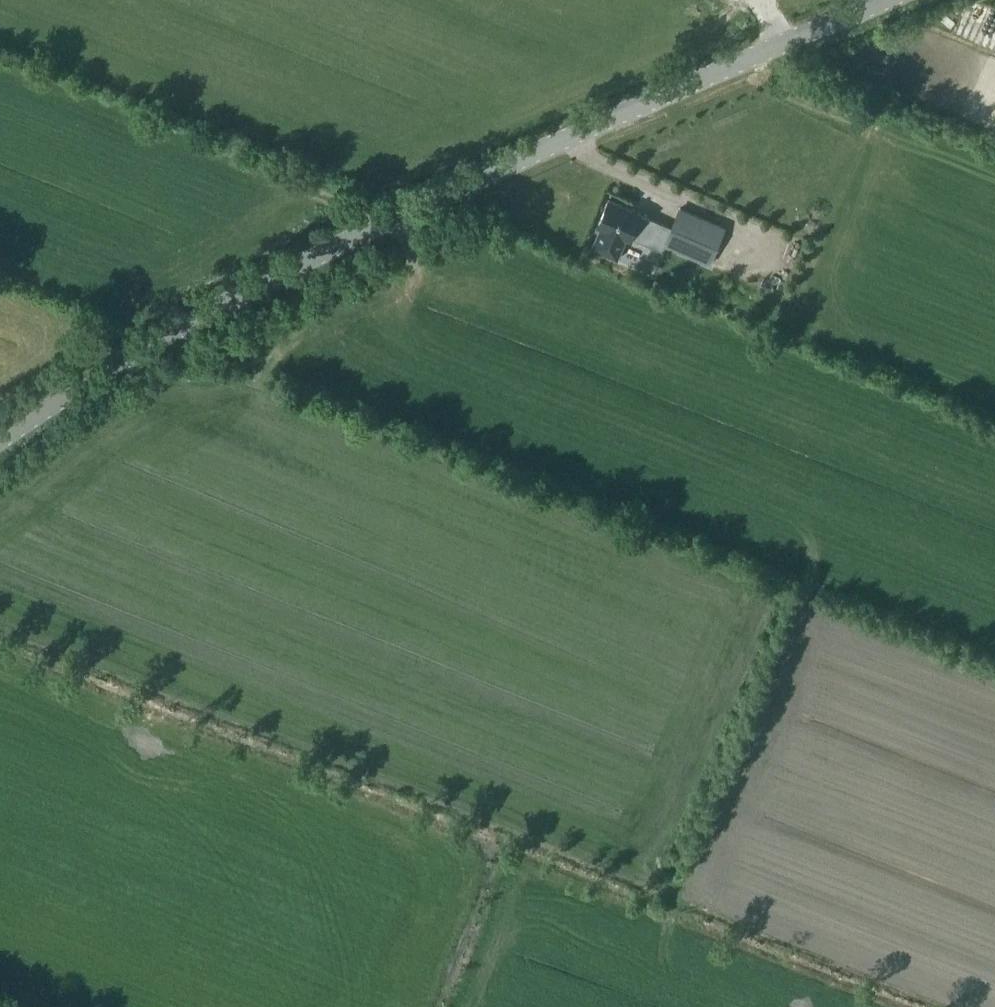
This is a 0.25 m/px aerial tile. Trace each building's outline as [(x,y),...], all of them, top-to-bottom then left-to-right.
[(603,225),(594,246),(618,256),(627,235),(630,236),(631,236),(634,229),(664,241),(664,242),(663,246),(709,265),(724,227),(679,208),(671,227),(640,213),(641,212),(610,199),(599,223),(603,225)]
